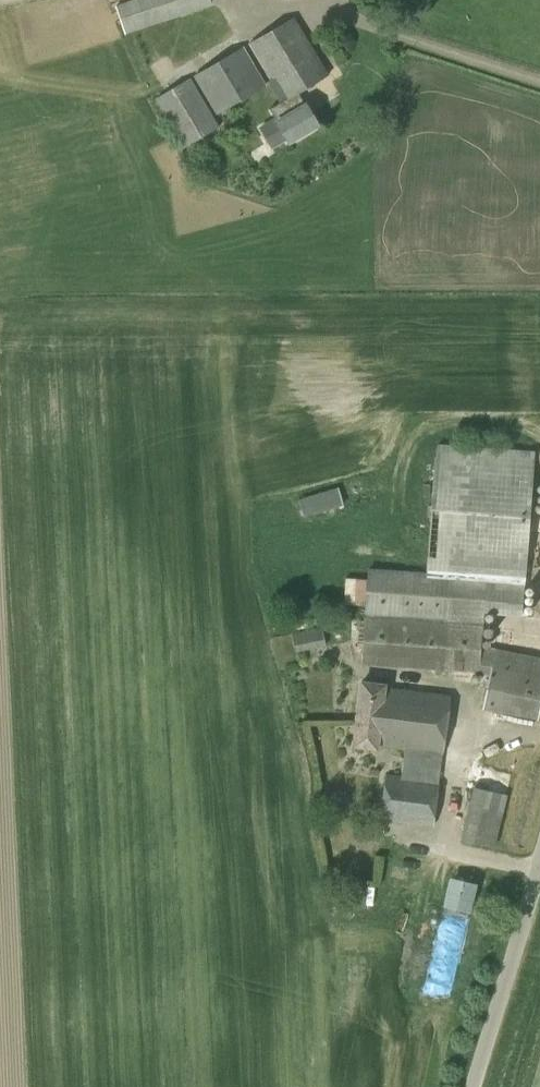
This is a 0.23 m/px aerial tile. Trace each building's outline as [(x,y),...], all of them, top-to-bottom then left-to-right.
[(115,6),(125,34),(134,31),(135,32),(145,28),(179,16),(178,15),(212,3),(211,0),(132,0),(115,6)] [(293,18),(249,45),(271,78),(268,83),(281,103),(270,110),(275,118),(259,129),(272,150),(286,141),(289,145),(320,125),(303,99),(301,100),(297,94),(330,73),(293,18)] [(217,115),(266,86),(242,47),(193,76),(217,115)] [(185,147),(219,127),(191,78),(156,99),(185,147)] [(534,451),(436,444),(426,573),(371,568),(363,661),(478,671),(489,674),(482,709),(538,720),(539,709),(539,660),(479,648),(483,626),(487,578),(525,580),(534,451)] [(309,516),(338,507),(332,488),(303,497),(309,516)] [(367,601),(368,575),(348,574),(347,601),(367,601)] [(296,652),(325,646),(321,627),(292,633),(296,652)] [(433,826),(449,694),(385,687),(385,683),(361,680),(353,747),(377,749),(378,744),(404,747),(401,775),(385,774),(380,820),(433,826)] [(496,845),(508,793),(476,786),(464,838),(496,845)] [(373,826),(372,834),(381,835),(382,827),(373,826)]
